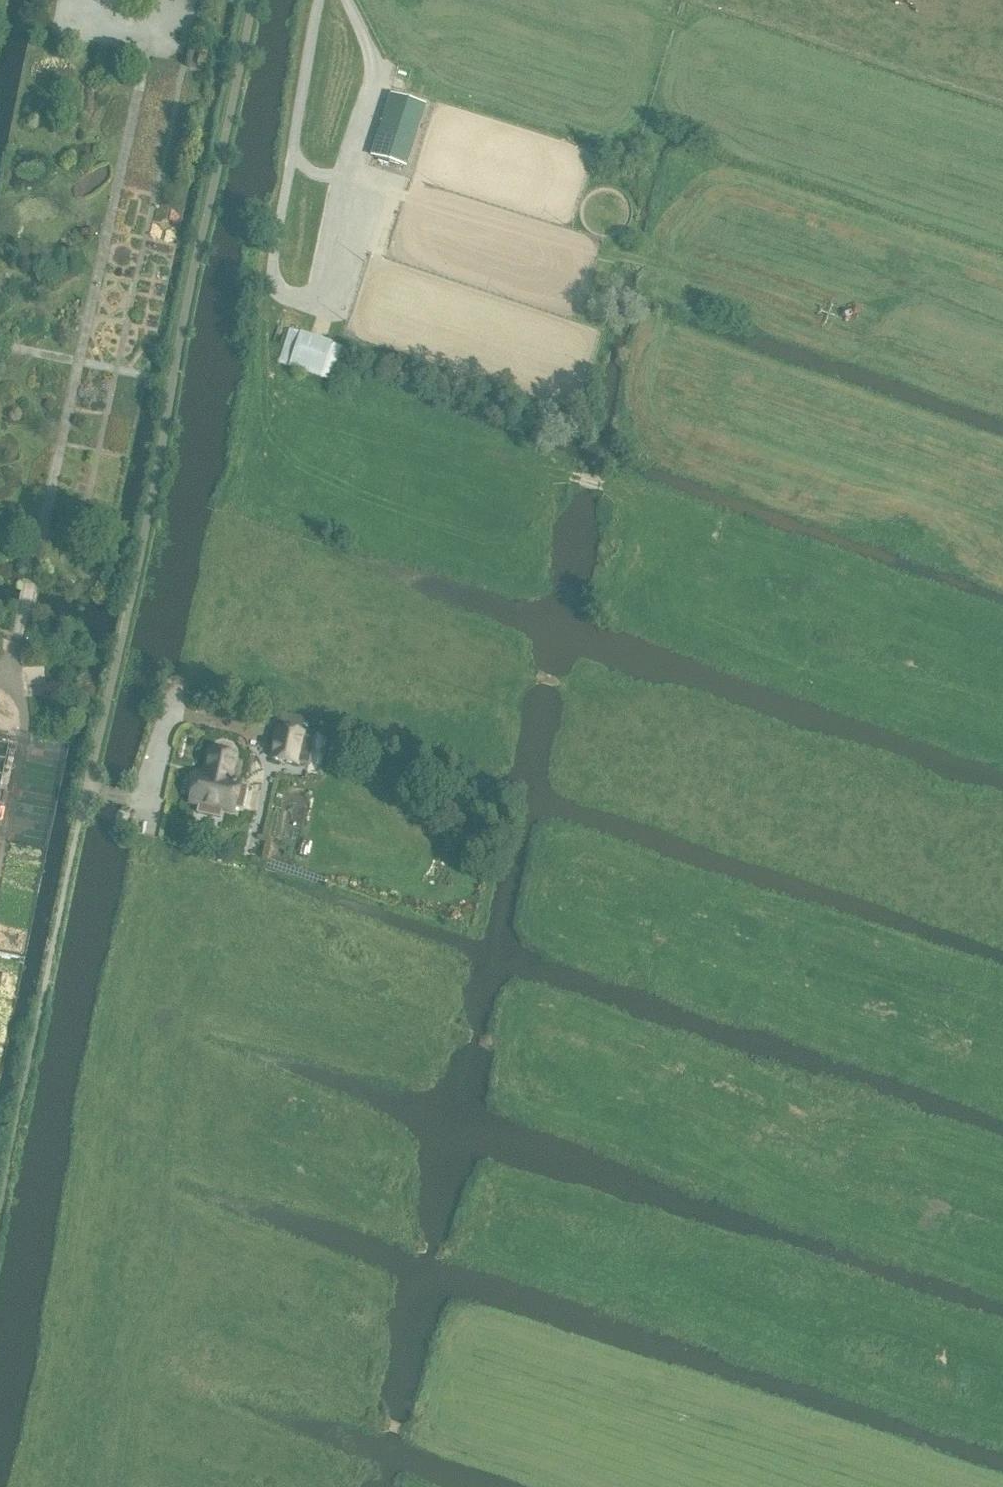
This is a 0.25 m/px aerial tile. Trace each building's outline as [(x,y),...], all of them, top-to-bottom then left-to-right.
[(373,158),(400,167),(421,106),(394,97),(373,158)] [(299,334),(288,366),(339,382),(350,350),(299,334)] [(277,729),(272,759),(294,763),(295,761),(307,763),(312,738),(299,735),(300,733),(277,729)] [(196,773),(190,803),(199,804),(197,812),(220,817),(221,809),(233,811),(233,809),(243,810),(247,788),(237,786),(238,784),(233,784),(238,758),(211,753),(207,775),(196,773)]
